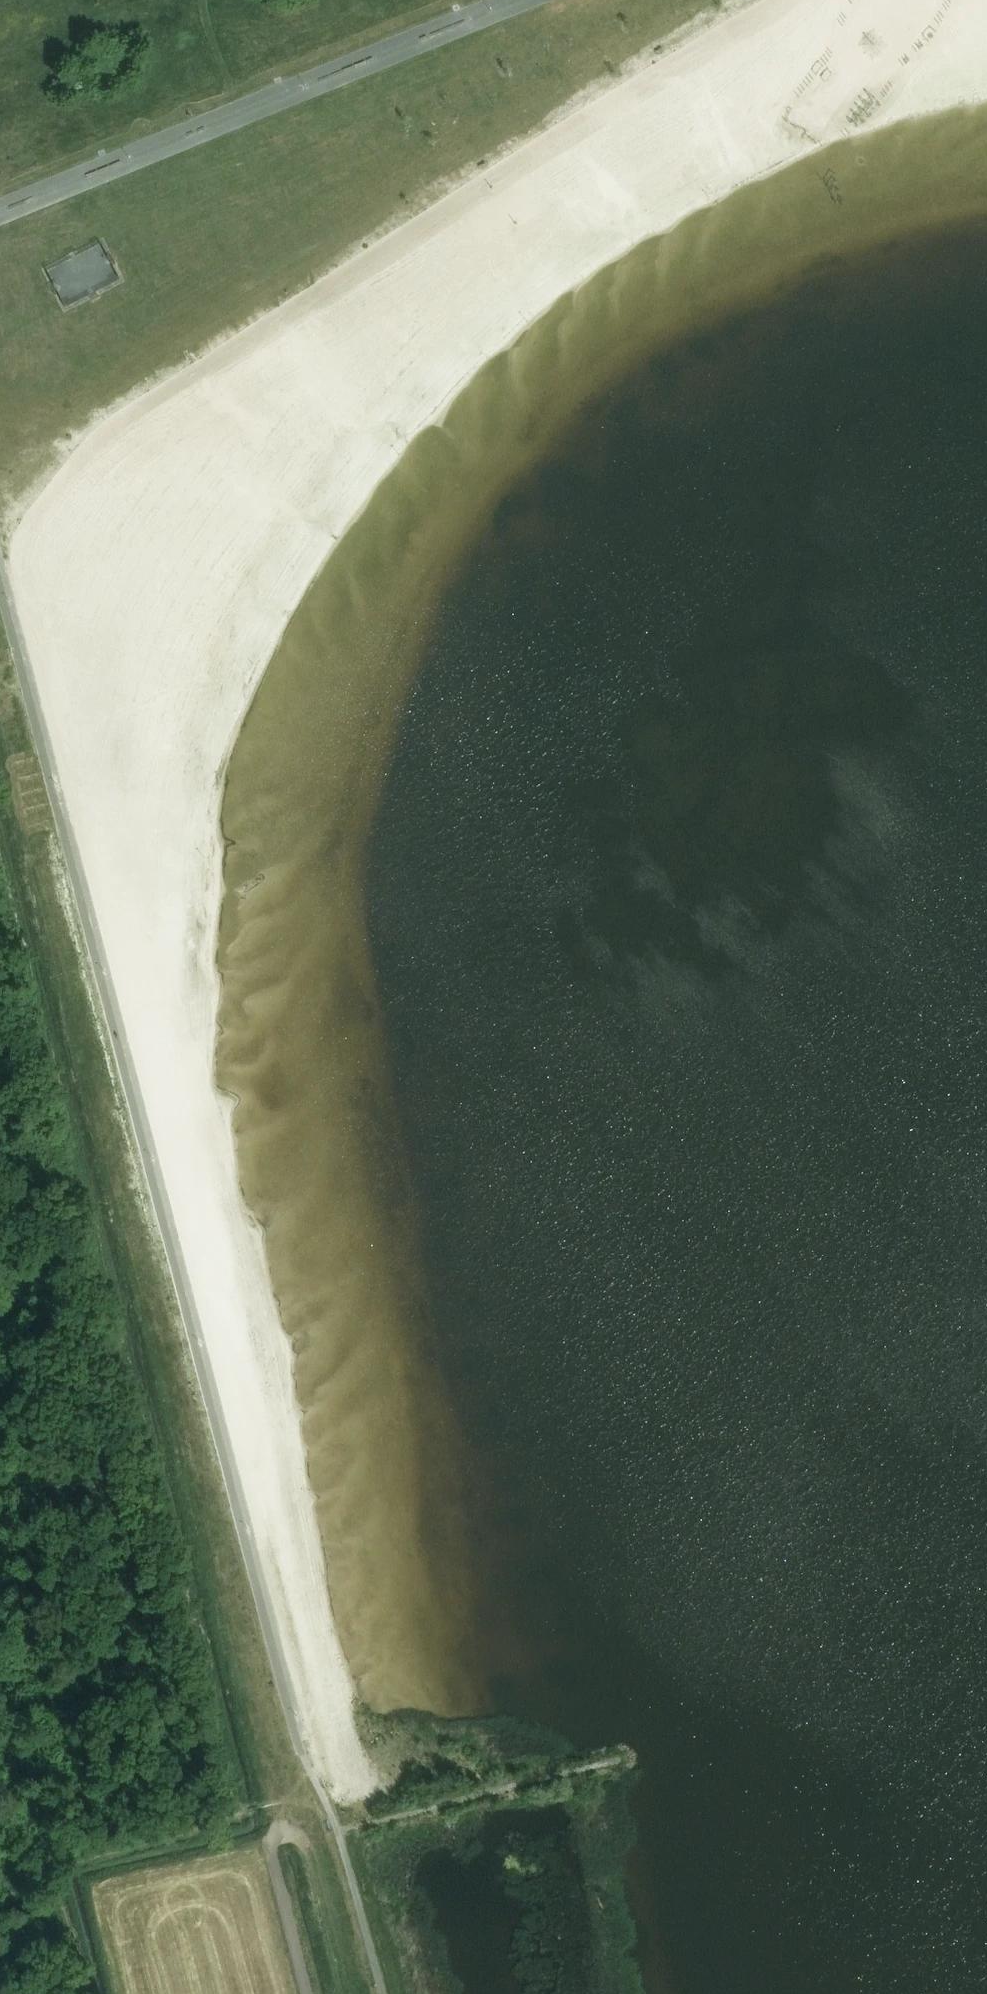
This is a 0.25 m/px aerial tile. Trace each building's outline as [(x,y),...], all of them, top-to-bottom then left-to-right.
[(108,243),(54,261),(68,303),(122,285),(108,243)]
